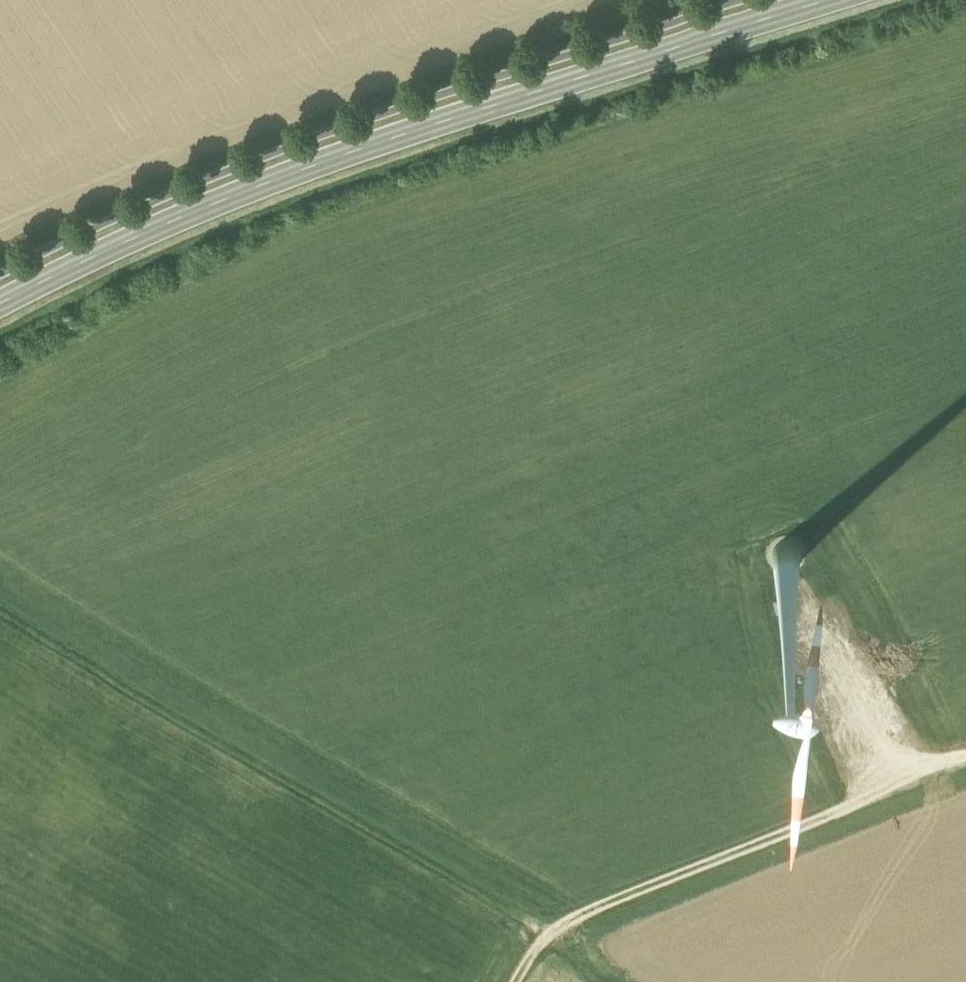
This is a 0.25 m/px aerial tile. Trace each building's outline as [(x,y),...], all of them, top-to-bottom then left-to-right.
[(780,605),(773,606),(775,619),(783,618),(780,605)]
